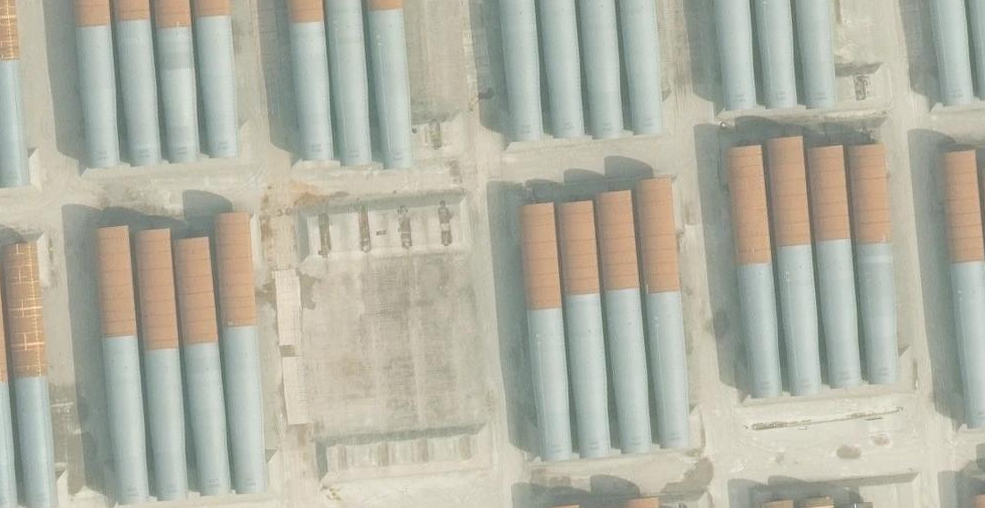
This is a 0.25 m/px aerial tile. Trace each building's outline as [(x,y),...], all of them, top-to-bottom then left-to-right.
[(120,66),(24,109),(34,131),(130,88),(120,66)] [(807,81),(807,102),(874,102),(874,81),(807,81)] [(712,98),(617,102),(617,122),(713,118),(712,98)] [(374,215),(560,201),(559,193),(547,171),(547,166),(557,161),(592,158),(591,140),(526,145),(518,132),(529,126),(568,123),(566,103),(337,121),(339,143),(385,140),(395,157),(372,159),(352,170),(338,171),(343,181),(352,177),(355,182),(380,180),(381,194),(374,195),(365,200),(374,215)] [(143,147),(38,151),(39,175),(144,171),(143,147)] [(147,196),(42,200),(43,224),(148,221),(147,196)] [(150,246),(47,249),(47,274),(151,270),(150,246)] [(327,374),(579,367),(578,344),(540,345),(539,344),(507,345),(489,341),(512,340),(514,330),(581,328),(580,305),(456,308),(413,298),(465,296),(469,280),(469,294),(599,290),(599,270),(287,279),(288,306),(399,302),(400,318),(324,320),(322,330),(309,327),(309,337),(322,336),(322,342),(395,340),(391,354),(327,356),(327,374)] [(155,297),(51,301),(52,324),(156,320),(155,297)] [(25,454),(29,507),(56,507),(77,507),(74,463),(70,463),(70,470),(51,471),(50,453),(25,454)] [(603,489),(615,489),(614,468),(325,484),(326,507),(334,507),(396,505),(396,507),(604,507),(603,489)] [(899,480),(760,486),(760,490),(700,493),(701,507),(792,507),(798,507),(799,507),(900,507),(899,480)]
